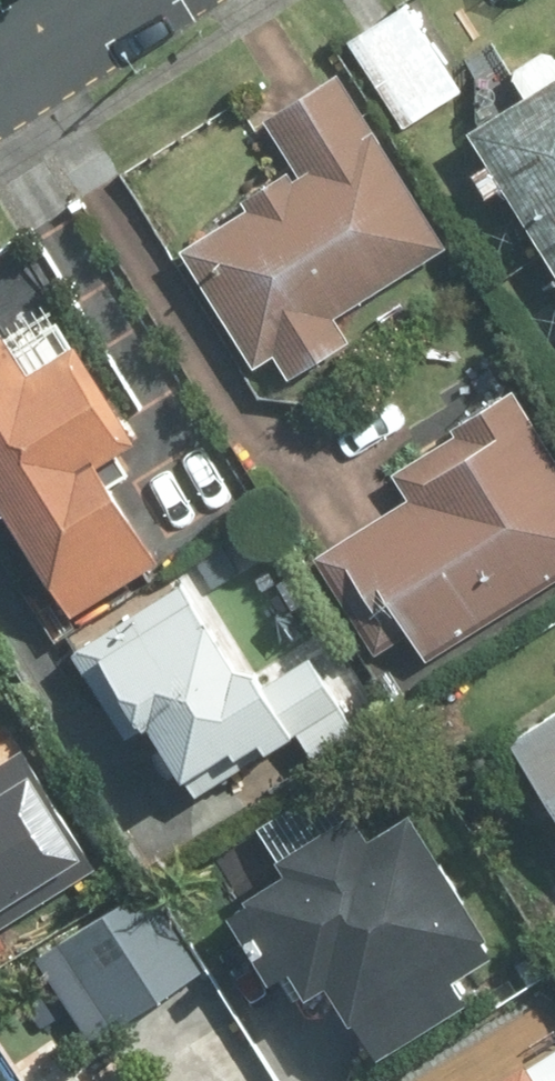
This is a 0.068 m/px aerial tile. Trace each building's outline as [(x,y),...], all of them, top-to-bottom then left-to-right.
[(412,2),(353,37),(408,131),(467,96),(412,2)] [(269,112),(303,168),(186,238),(258,359),(401,274),(399,271),(449,241),(344,66),(269,112)] [(477,121),(554,250),(554,74),(477,121)] [(0,329),(0,472),(83,607),(171,554),(106,447),(144,424),(87,331),(42,358),(17,319),(0,329)] [(520,383),(413,446),(433,481),(349,530),(408,631),(414,628),(428,653),(554,580),(554,443),(520,383)] [(180,557),(191,576),(78,642),(130,730),(166,709),(180,732),(162,743),(198,805),(358,711),(312,633),(271,657),(204,543),(180,557)] [(517,731),(554,792),(554,707),(517,731)] [(0,778),(0,911),(97,852),(37,756),(0,778)] [(312,955),(325,978),(345,967),(388,1042),(480,990),(463,961),(506,937),(413,775),(293,843),(305,864),(244,899),(285,970),(312,955)] [(152,877),(42,948),(98,1035),(208,964),(152,877)] [(540,1047),(486,1080),(554,1080),(554,1071),(540,1047)]
